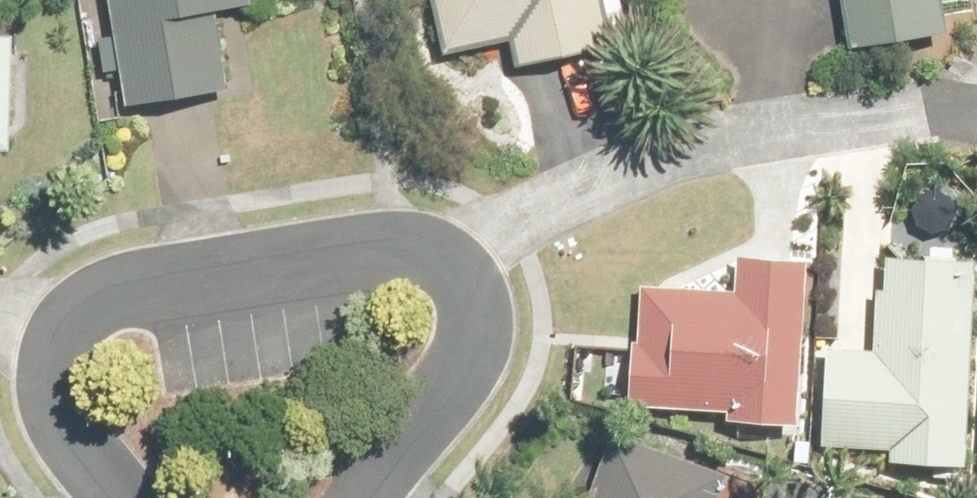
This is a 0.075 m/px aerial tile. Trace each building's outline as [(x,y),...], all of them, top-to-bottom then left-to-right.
[(131,107),(230,92),(218,13),(254,7),(253,0),(114,0),(131,107)] [(443,53),(513,39),(518,65),(613,46),(604,0),(433,0),(443,53)] [(944,0),(843,0),(851,52),(950,37),(944,0)] [(13,149),(13,131),(27,131),(28,59),(13,59),(13,40),(0,40),(0,149),(13,149)] [(888,258),(887,295),(877,294),(875,353),(828,352),(825,449),(892,451),(892,466),(973,469),(976,349),(976,261),(888,258)] [(804,426),(809,264),(741,262),(740,293),(647,290),(646,345),(633,345),(632,408),(732,411),(731,423),(804,426)] [(716,470),(610,434),(588,497),(706,497),(716,470)]
